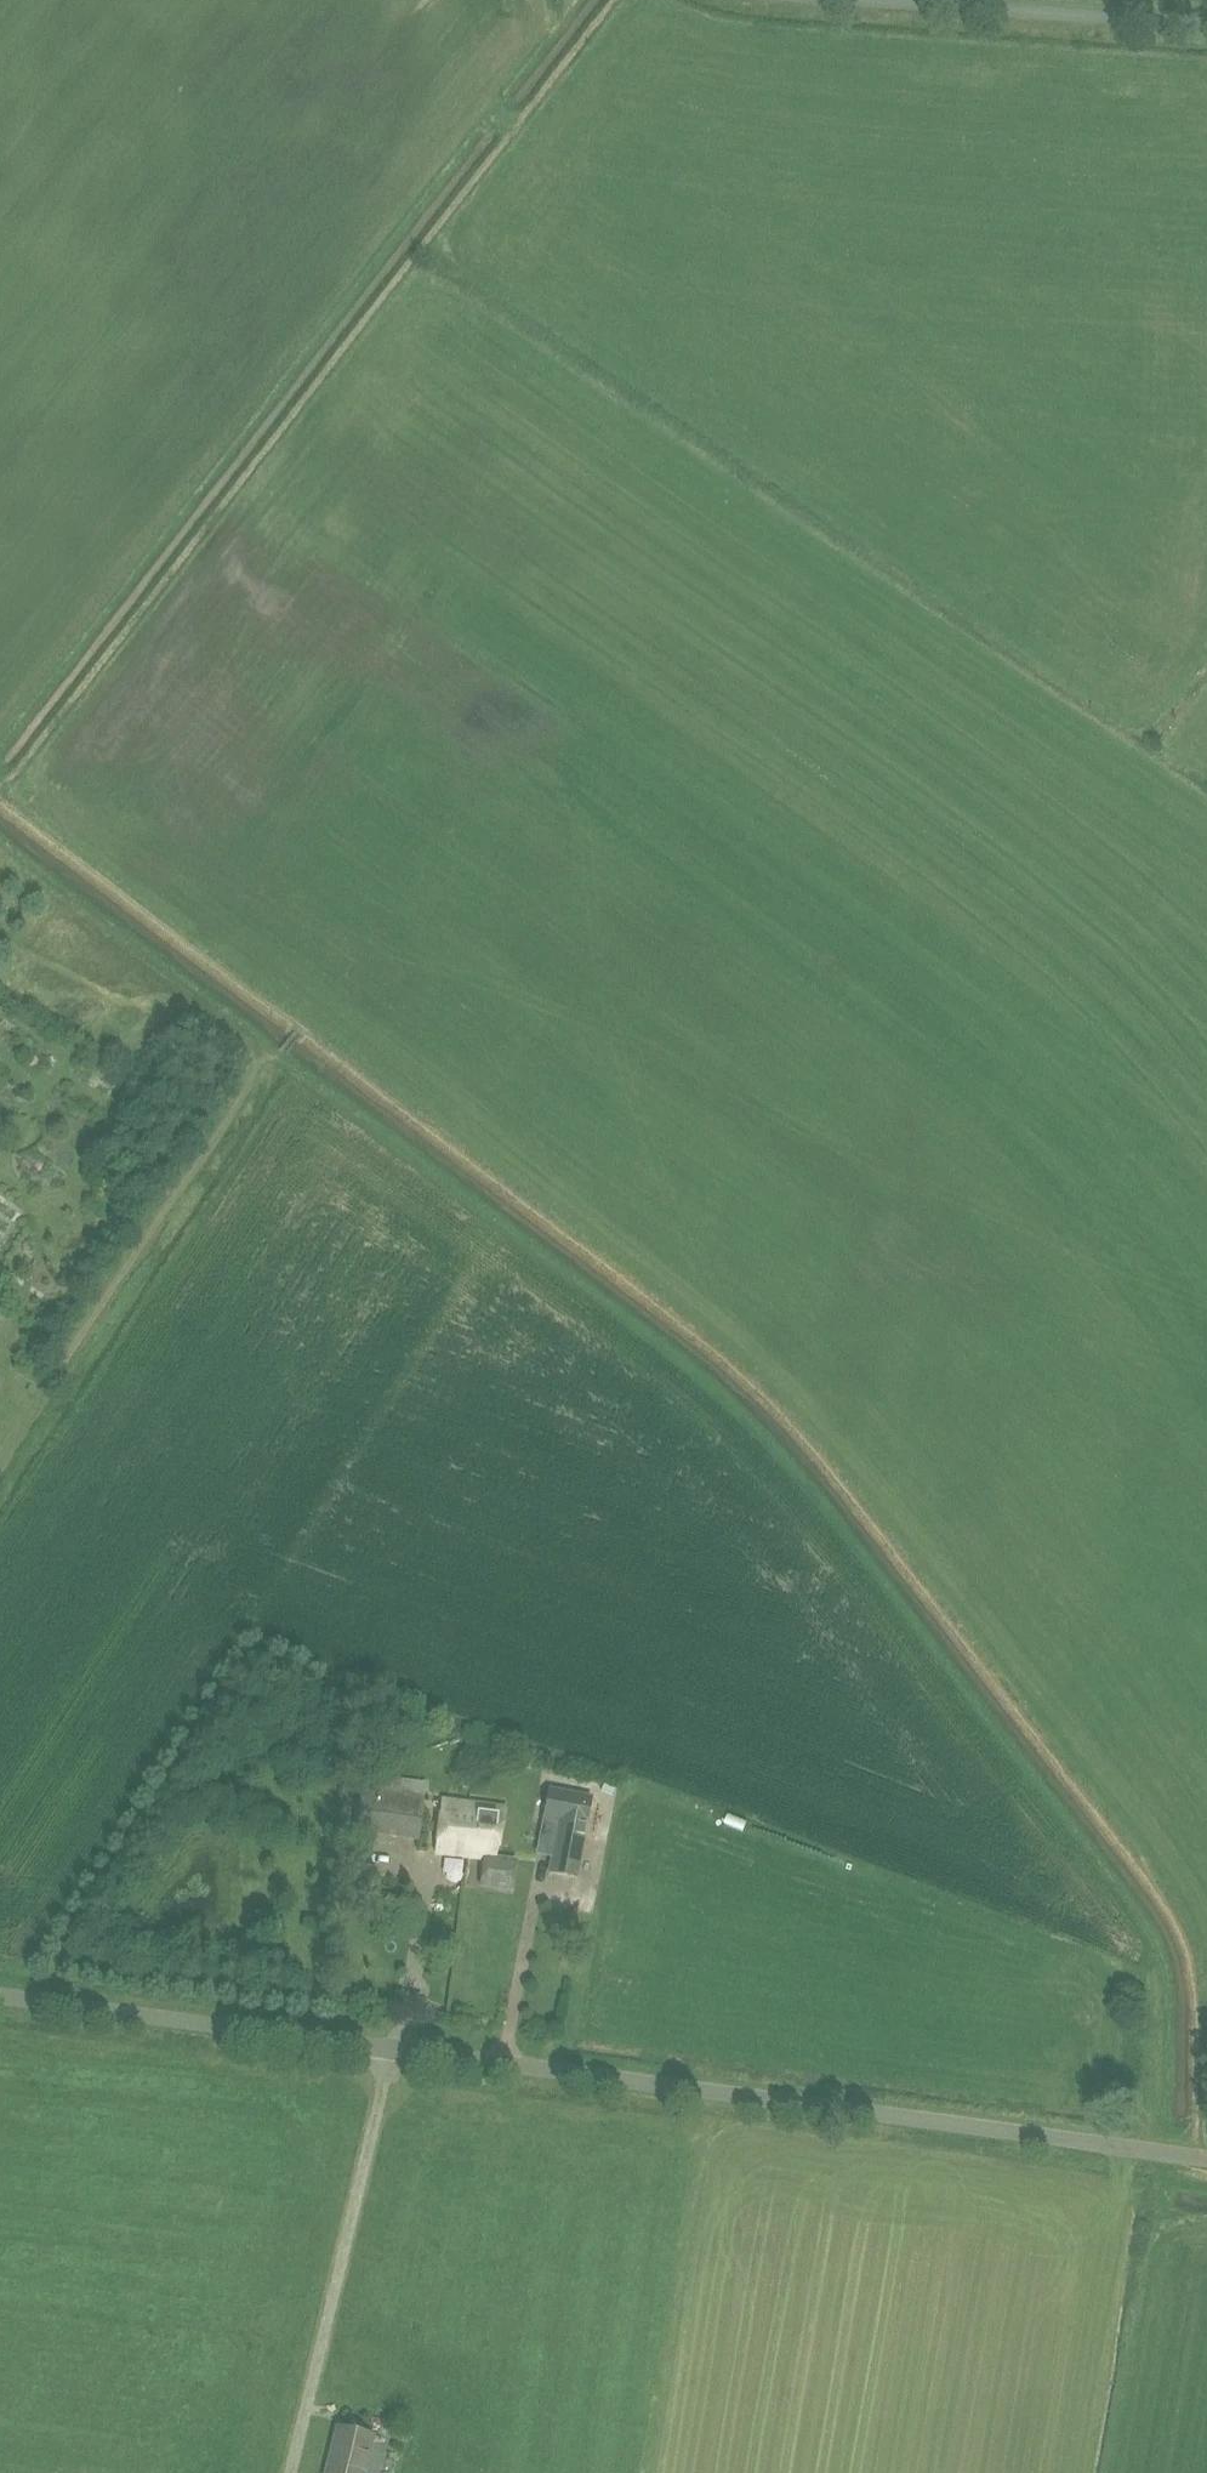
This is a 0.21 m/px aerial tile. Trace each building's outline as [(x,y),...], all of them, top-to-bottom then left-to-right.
[(429,1786),(390,1780),(380,1778),(378,1792),(364,1789),(358,1829),(421,1839),(429,1786)] [(577,1878),(593,1799),(551,1790),(546,1817),(558,1819),(547,1872),(577,1878)] [(503,1805),(480,1803),(444,1801),(440,1853),(489,1856),(484,1883),(516,1889),(520,1860),(500,1856),(503,1805)] [(372,2438),(337,2429),(325,2472),(364,2472),(372,2438)]
